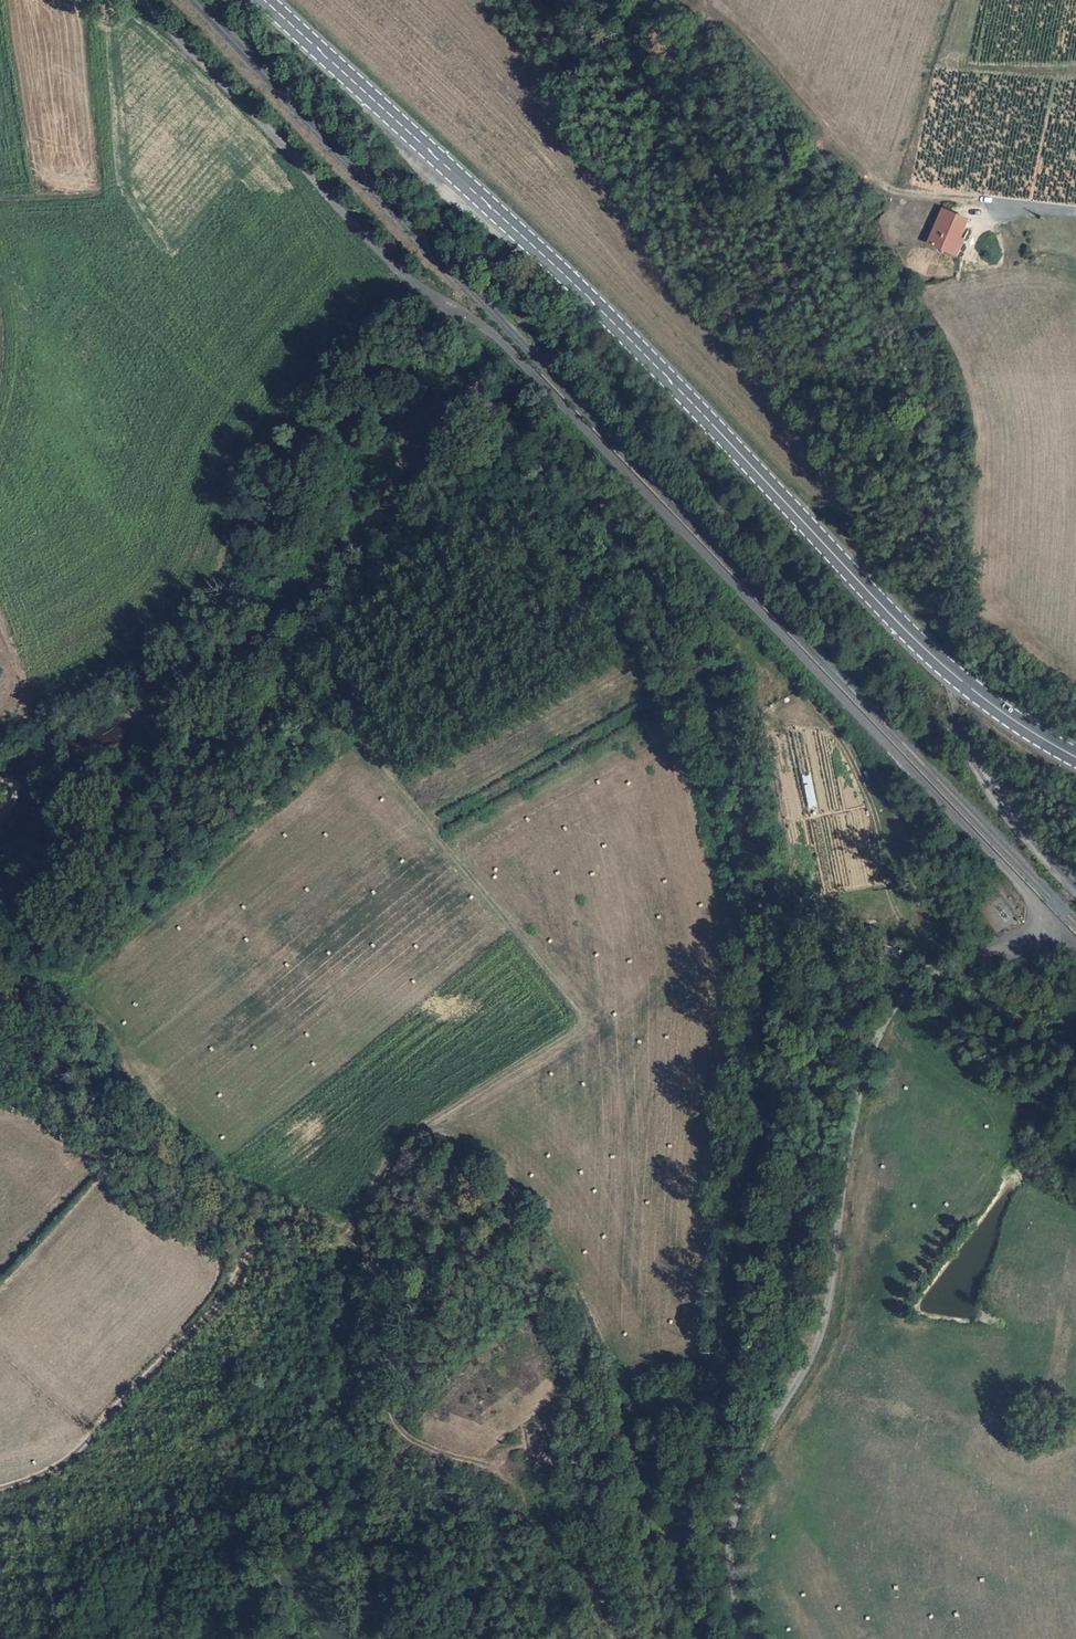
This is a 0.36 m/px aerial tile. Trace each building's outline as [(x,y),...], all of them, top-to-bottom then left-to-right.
[(960,221),(938,210),(922,246),(947,258),(960,230),(956,229),(960,221)]
